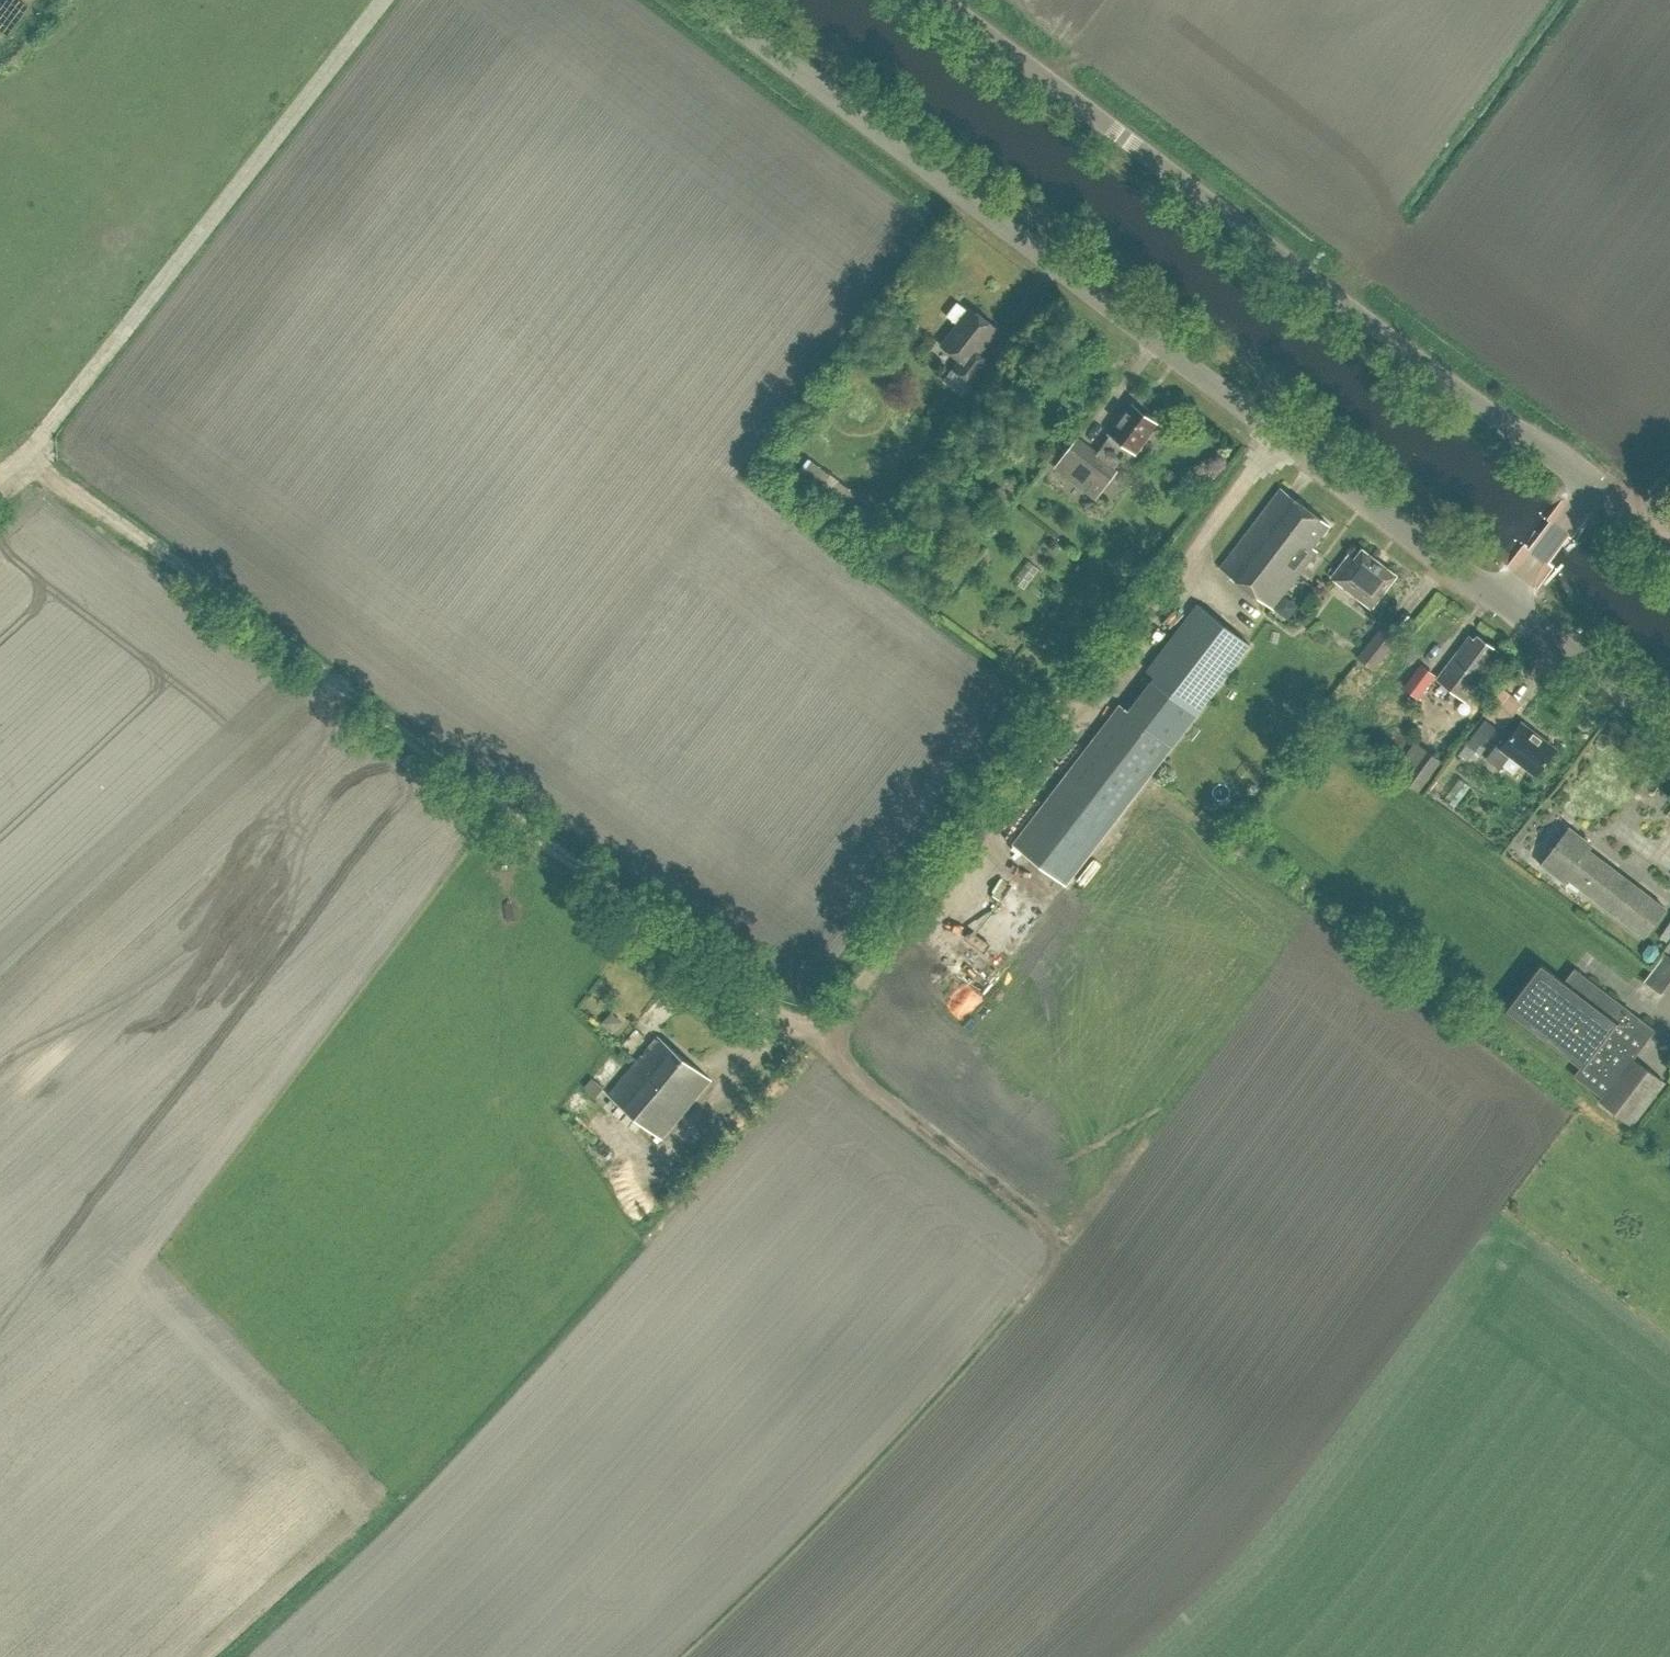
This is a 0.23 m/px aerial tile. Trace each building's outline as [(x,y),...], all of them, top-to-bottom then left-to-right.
[(970,306),(941,344),(960,359),(954,367),(972,381),(988,361),(978,353),(998,327),(970,306)] [(1062,455),(1103,487),(1118,468),(1115,466),(1129,448),(1133,451),(1156,421),(1153,419),(1152,416),(1146,411),(1145,413),(1132,403),(1124,414),(1121,412),(1114,422),(1116,424),(1110,433),(1097,450),(1078,434),(1062,455)] [(865,495),(806,452),(794,468),(854,512),(865,495)] [(1282,487),(1221,566),(1273,606),(1317,549),(1312,546),(1329,524),(1282,487)] [(1350,552),(1332,575),(1371,605),(1396,574),(1362,548),(1355,557),(1350,552)] [(1120,704),(1013,843),(1066,884),(1199,711),(1250,644),(1198,603),(1147,670),(1155,676),(1129,710),(1120,704)] [(1359,653),(1374,665),(1399,635),(1385,623),(1359,653)] [(1433,684),(1463,704),(1496,653),(1473,637),(1470,642),(1463,637),(1433,684)] [(1420,664),(1407,683),(1421,693),(1434,674),(1420,664)] [(1490,717),(1503,726),(1522,701),(1510,692),(1490,717)] [(1486,719),(1472,737),(1483,745),(1497,727),(1486,719)] [(1511,753),(1536,772),(1554,747),(1521,721),(1503,745),(1498,741),(1485,757),(1500,768),(1511,753)] [(1387,773),(1412,793),(1437,762),(1412,743),(1387,773)] [(1567,876),(1643,934),(1664,906),(1588,848),(1591,843),(1568,826),(1540,863),(1563,881),(1567,876)] [(1660,994),(1669,979),(1669,954),(1665,951),(1643,982),(1660,994)] [(1599,1099),(1631,1124),(1664,1081),(1632,1057),(1654,1028),(1574,967),(1563,981),(1540,963),(1506,1008),(1581,1065),(1574,1074),(1601,1095),(1599,1099)] [(710,1077),(657,1034),(608,1094),(661,1137),(710,1077)]
